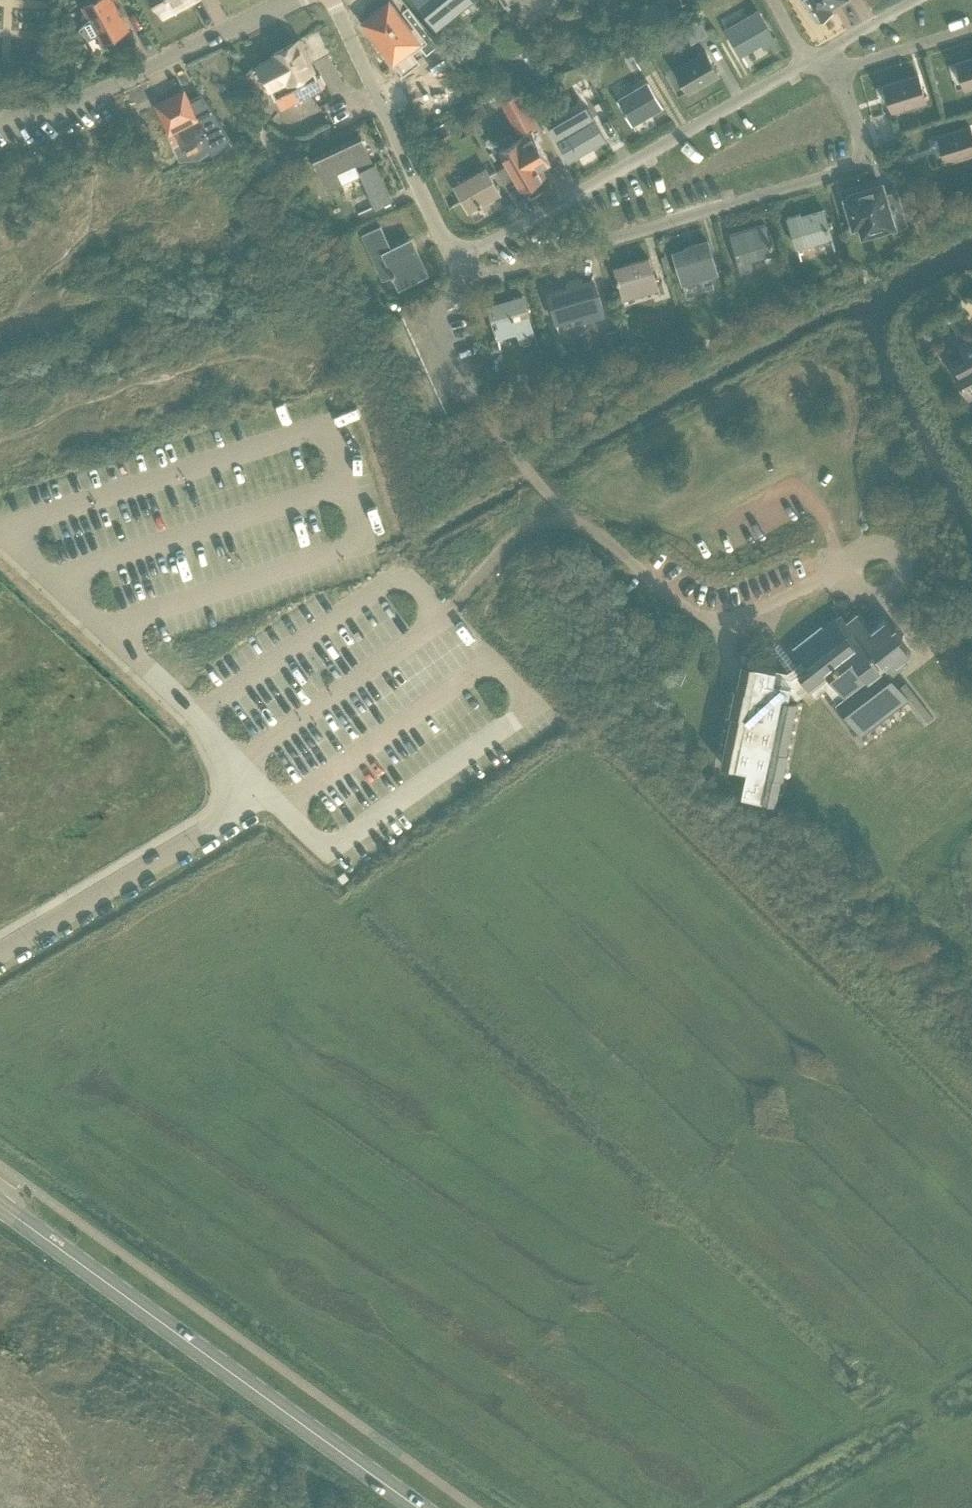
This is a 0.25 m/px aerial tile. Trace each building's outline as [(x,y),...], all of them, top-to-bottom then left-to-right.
[(101,35),(105,43),(129,31),(113,0),(96,0),(86,5),(92,18),(82,29),(92,39),(101,35)] [(162,12),(184,0),(156,0),(162,12)] [(439,25),(469,0),(419,0),(439,25)] [(816,20),(833,10),(832,8),(845,0),(805,0),(816,20)] [(389,2),(364,22),(388,52),(393,59),(396,57),(403,65),(422,51),(415,42),(420,38),(409,24),(408,25),(389,2)] [(762,44),(764,47),(775,41),(757,10),(727,28),(742,55),(762,44)] [(276,57),(258,66),(270,87),(281,109),(297,100),(326,84),(320,74),(318,76),(317,74),(316,74),(312,67),(313,67),(310,62),(330,51),(318,29),(298,41),(298,40),(274,53),(276,57)] [(644,47),(634,53),(642,67),(652,60),(644,47)] [(706,52),(676,69),(689,92),(719,74),(706,52)] [(958,62),(966,87),(971,85),(971,57),(958,62)] [(585,74),(571,82),(578,95),(592,86),(585,74)] [(919,74),(886,84),(893,109),(926,99),(919,74)] [(649,82),(618,99),(632,123),(663,106),(649,82)] [(183,91),(157,104),(170,130),(166,132),(173,147),(183,142),(184,144),(202,135),(212,150),(232,136),(201,91),(187,98),(183,91)] [(519,91),(502,101),(520,132),(537,122),(519,91)] [(588,108),(552,128),(570,160),(579,155),(578,153),(591,146),(592,148),(606,140),(593,117),(588,108)] [(445,122),(434,128),(438,137),(450,131),(445,122)] [(940,134),(948,160),(971,152),(971,130),(971,125),(940,134)] [(533,131),(499,150),(503,158),(521,189),(546,175),(542,169),(551,164),(533,131)] [(362,138),(330,153),(329,152),(313,160),(328,191),(363,174),(377,205),(393,197),(377,162),(374,164),(362,138)] [(486,168),(454,186),(469,211),(500,193),(486,168)] [(895,232),(908,224),(898,189),(885,193),(882,185),(852,194),(853,198),(847,200),(849,209),(852,217),(854,226),(860,224),(862,228),(891,220),(893,226),(895,232)] [(810,244),(809,240),(831,234),(824,210),(802,217),(800,213),(787,216),(796,248),(810,244)] [(753,269),(750,259),(773,252),(764,223),(730,233),(738,262),(741,261),(744,272),(753,269)] [(393,275),(396,274),(401,285),(424,274),(414,252),(416,251),(411,239),(392,248),(381,226),(364,234),(384,277),(392,273),(393,275)] [(695,247),(674,253),(681,275),(683,281),(704,275),(716,271),(707,240),(694,244),(695,247)] [(622,292),(636,288),(637,292),(658,286),(649,257),(629,263),(629,265),(615,269),(622,292)] [(582,318),(604,312),(594,279),(582,282),(580,277),(571,280),(572,284),(548,291),(555,318),(580,311),(582,318)] [(495,329),(515,323),(517,331),(532,327),(523,294),(488,304),(495,329)] [(735,310),(724,313),(727,322),(738,319),(735,310)] [(383,325),(388,335),(407,326),(403,316),(383,325)] [(412,336),(407,326),(388,335),(392,345),(412,336)] [(416,346),(412,336),(392,345),(397,354),(416,346)] [(967,355),(952,363),(970,396),(971,395),(971,340),(961,346),(967,355)] [(397,354),(401,364),(420,356),(416,346),(397,354)] [(406,374),(425,366),(420,356),(401,364),(406,374)] [(429,375),(425,366),(406,374),(410,384),(429,375)] [(410,384),(415,394),(434,385),(429,375),(410,384)] [(415,394),(419,404),(438,395),(434,385),(415,394)] [(419,404),(423,414),(443,405),(438,395),(419,404)] [(428,424),(447,415),(443,405),(423,414),(428,424)] [(802,660),(788,672),(742,662),(723,764),(748,769),(742,795),(777,802),(783,776),(784,777),(789,751),(788,750),(798,700),(797,699),(811,688),(816,695),(827,687),(837,701),(837,702),(862,735),(909,699),(891,676),(907,663),(904,658),(911,652),(900,637),(904,633),(896,625),(893,628),(885,619),(868,632),(855,615),(847,621),(841,614),(824,627),(822,624),(793,647),(802,660)]
